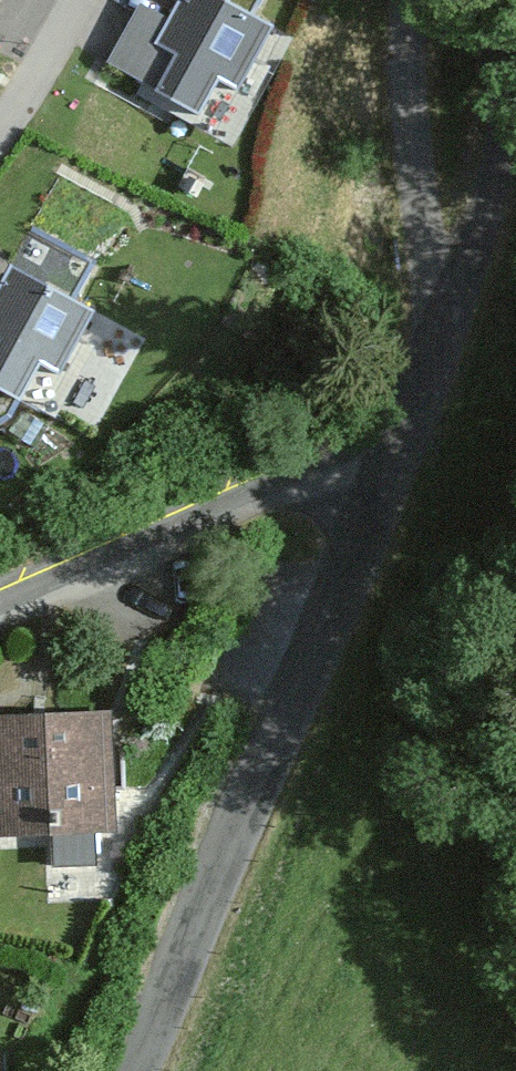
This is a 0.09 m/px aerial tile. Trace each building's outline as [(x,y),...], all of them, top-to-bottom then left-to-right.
[(205,0),(185,0),(163,45),(185,56),(166,94),(197,109),(216,71),(238,82),(264,29),(205,0)] [(10,273),(0,293),(0,334),(6,337),(0,349),(0,381),(18,390),(37,352),(59,363),(86,310),(10,273)] [(0,716),(0,831),(119,824),(118,816),(113,712),(36,717),(0,716)]
